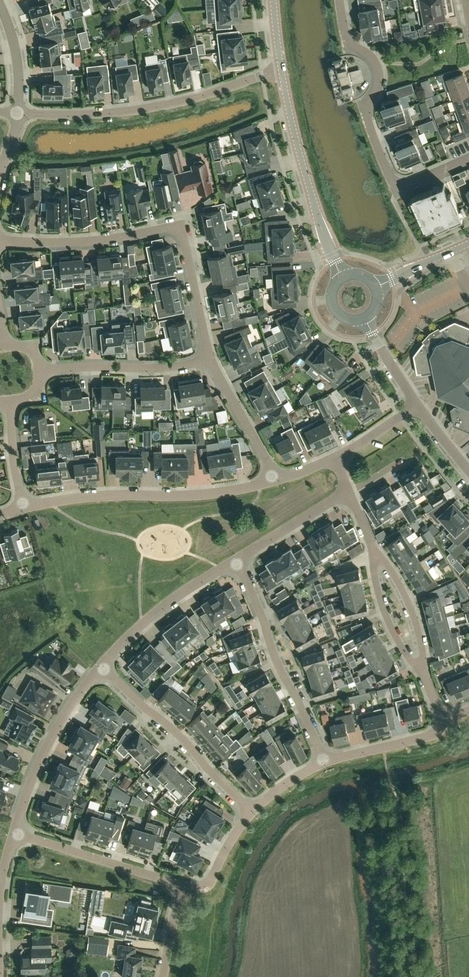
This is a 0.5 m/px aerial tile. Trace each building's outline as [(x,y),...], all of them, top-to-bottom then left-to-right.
[(32,20),(33,19),(52,14),(52,13),(49,2),(53,1),(52,0),(39,0),(40,4),(28,7),(32,20)] [(72,17),(84,15),(82,7),(89,5),(88,3),(90,2),(90,0),(74,0),(68,2),(70,9),(72,17)] [(207,9),(215,9),(242,7),(241,0),(206,0),(207,9)] [(362,24),(380,21),(380,20),(385,19),(381,0),(369,2),(370,9),(360,11),(362,24)] [(423,9),(444,5),(443,4),(445,3),(445,0),(421,0),(423,9)] [(163,16),(167,13),(159,4),(154,8),(163,16)] [(444,5),(423,9),(418,10),(420,23),(422,22),(423,28),(419,29),(421,35),(436,31),(434,25),(433,21),(446,18),(445,13),(447,13),(446,7),(444,7),(444,5)] [(170,14),(167,17),(168,21),(184,19),(176,6),(173,11),(170,14)] [(215,9),(207,9),(207,21),(216,21),(216,22),(216,28),(229,27),(228,21),(240,20),(240,15),(243,15),(242,7),(215,9)] [(70,9),(63,11),(65,18),(72,17),(70,9)] [(134,26),(154,18),(151,10),(131,18),(134,26)] [(49,35),(62,33),(64,32),(61,19),(55,20),(53,13),(52,13),(52,14),(33,19),(37,31),(47,28),(49,35)] [(385,19),(380,20),(380,21),(362,24),(364,37),(375,35),(376,41),(389,39),(385,19)] [(410,22),(403,24),(407,39),(413,37),(419,36),(417,30),(412,32),(410,22)] [(217,32),(219,51),(246,48),(245,40),(243,40),(242,35),(230,37),(229,30),(217,32)] [(396,34),(397,39),(405,38),(404,30),(399,31),(396,34)] [(66,33),(68,39),(78,36),(76,31),(66,33)] [(60,53),(60,54),(62,54),(60,41),(63,41),(62,33),(49,35),(50,42),(39,44),(41,55),(41,56),(60,53)] [(89,45),(88,39),(79,42),(81,48),(89,45)] [(191,52),(189,52),(190,58),(198,57),(196,45),(190,46),(191,52)] [(248,61),(246,48),(219,51),(221,71),(234,69),(233,63),(248,61)] [(146,59),(158,57),(157,50),(145,52),(146,59)] [(79,68),(75,52),(64,55),(68,71),(79,68)] [(54,74),(67,73),(66,65),(62,65),(60,54),(60,53),(41,56),(41,55),(40,56),(41,68),(53,67),(54,74)] [(185,81),(191,80),(186,53),(172,55),(177,83),(185,81)] [(161,72),(168,70),(165,58),(158,59),(159,61),(145,64),(149,89),(158,87),(157,87),(163,86),(161,72)] [(329,67),(333,82),(350,78),(346,63),(343,63),(342,58),(333,61),(334,66),(329,67)] [(138,75),(136,62),(115,66),(119,93),(127,92),(128,91),(133,90),(131,76),(138,75)] [(361,64),(350,66),(353,79),(364,76),(361,64)] [(107,65),(100,66),(100,69),(87,70),(89,95),(98,95),(98,94),(103,93),(102,79),(109,78),(107,65)] [(449,89),(467,83),(463,72),(453,76),(451,71),(437,75),(440,82),(443,80),(447,91),(449,90),(449,89)] [(71,73),(67,73),(54,74),(54,83),(42,83),(42,96),(54,96),(54,98),(59,98),(59,96),(63,96),(63,95),(70,95),(71,73)] [(354,92),(350,78),(333,82),(338,104),(344,103),(343,100),(352,98),(351,93),(354,92)] [(468,94),(468,89),(467,83),(449,89),(449,90),(453,100),(468,94)] [(412,91),(410,84),(398,87),(400,94),(412,91)] [(468,105),(468,94),(453,100),(457,110),(459,109),(468,105)] [(403,108),(400,96),(399,96),(382,102),(386,114),(403,108)] [(435,104),(432,96),(426,98),(429,106),(435,104)] [(426,103),(419,105),(424,118),(431,117),(426,103)] [(436,117),(443,115),(444,114),(441,104),(432,107),(436,117)] [(468,117),(468,105),(459,109),(457,110),(454,111),(458,121),(468,117)] [(407,119),(403,108),(386,114),(390,125),(400,122),(402,127),(414,124),(412,118),(407,119)] [(445,120),(443,115),(436,117),(438,123),(445,120)] [(462,131),(464,130),(468,129),(468,117),(458,121),(462,131)] [(432,122),(419,127),(421,134),(429,131),(431,135),(437,133),(432,122)] [(446,140),(452,139),(449,122),(442,124),(446,140)] [(263,133),(253,135),(251,130),(246,131),(244,126),(233,131),(236,140),(240,139),(244,152),(266,146),(266,144),(267,144),(267,142),(267,140),(267,138),(266,136),(264,135),(263,133)] [(424,145),(417,128),(404,133),(407,139),(396,143),(401,154),(424,145)] [(462,131),(453,135),(455,141),(467,136),(464,130),(462,131)] [(442,142),(436,144),(441,155),(447,153),(442,142)] [(429,158),(424,145),(401,154),(406,166),(423,159),(423,160),(429,158)] [(267,148),(266,146),(244,152),(239,153),(240,159),(243,161),(246,172),(261,168),(259,162),(270,159),(269,157),(270,157),(271,155),(271,153),(270,151),(269,149),(268,148),(267,148)] [(182,169),(177,149),(169,151),(174,171),(182,169)] [(211,189),(205,162),(202,163),(202,161),(199,159),(194,161),(193,163),(193,165),(191,165),(192,169),(175,174),(179,191),(193,188),(193,187),(196,186),(198,192),(211,189)] [(116,162),(101,164),(103,171),(117,169),(116,162)] [(162,179),(153,181),(153,183),(154,186),(158,206),(173,203),(171,197),(177,196),(175,184),(172,171),(170,163),(165,165),(163,165),(164,173),(161,173),(162,179)] [(48,176),(60,175),(60,186),(66,185),(65,166),(48,167),(48,176)] [(146,179),(144,166),(138,167),(141,180),(146,179)] [(465,169),(459,172),(461,178),(468,175),(465,169)] [(256,197),(261,195),(261,196),(279,190),(278,188),(279,188),(279,186),(279,184),(279,182),(277,180),(276,179),(275,179),(275,177),(264,180),(262,174),(248,178),(254,197),(256,197)] [(423,224),(424,223),(426,228),(427,228),(428,228),(435,225),(437,229),(463,218),(452,192),(449,193),(444,183),(411,198),(423,224)] [(16,201),(16,202),(13,202),(12,209),(16,210),(14,217),(27,222),(27,220),(29,220),(31,215),(29,215),(30,211),(37,212),(39,199),(34,199),(33,192),(28,193),(28,186),(19,187),(19,194),(17,194),(18,201),(16,201)] [(90,221),(89,217),(96,216),(93,187),(85,188),(85,196),(73,197),(76,223),(90,221)] [(118,211),(123,211),(120,188),(105,191),(106,199),(100,200),(103,221),(118,219),(118,211)] [(144,216),(146,213),(145,205),(152,203),(148,189),(142,190),(141,188),(127,191),(132,216),(138,215),(140,217),(144,216)] [(279,192),(279,190),(261,196),(261,195),(256,197),(263,217),(274,213),(273,206),(283,203),(282,201),(283,200),(283,199),(283,196),(283,195),(282,193),(280,192),(279,192)] [(61,218),(67,218),(67,195),(54,195),(54,200),(47,200),(47,224),(61,224),(61,218)] [(232,211),(227,212),(224,202),(213,204),(214,210),(199,213),(202,225),(205,224),(224,220),(233,218),(232,211)] [(211,235),(212,243),(232,239),(230,230),(227,231),(224,220),(205,224),(202,225),(204,236),(211,235)] [(272,233),(273,241),(292,239),(292,237),(293,235),(294,233),(294,231),(293,229),(292,228),(291,228),(291,226),(280,226),(279,220),(264,221),(265,233),(272,233)] [(292,241),(292,239),(273,241),(274,248),(266,249),(267,262),(283,261),(282,254),(293,253),(293,250),(294,249),(295,247),(295,245),(294,243),(293,241),(292,241)] [(233,264),(231,253),(244,251),(242,243),(227,247),(228,253),(209,258),(211,269),(233,264)] [(156,260),(173,256),(171,245),(154,248),(153,244),(146,245),(149,262),(156,260)] [(109,256),(111,279),(122,277),(123,283),(131,282),(129,265),(122,265),(121,253),(110,254),(110,256),(109,256)] [(111,279),(109,256),(108,256),(108,254),(97,256),(98,268),(91,268),(93,284),(101,284),(100,280),(111,279)] [(73,280),(73,283),(85,281),(86,288),(93,287),(93,284),(91,268),(84,269),(83,255),(72,256),(72,259),(71,259),(73,280)] [(59,257),(60,260),(61,273),(54,274),(55,288),(63,287),(62,281),(73,280),(71,259),(70,259),(70,256),(59,257)] [(175,268),(173,256),(156,260),(149,262),(153,279),(165,276),(164,270),(175,268)] [(9,268),(12,268),(12,274),(27,273),(28,279),(44,278),(42,265),(36,266),(35,258),(27,259),(27,258),(21,259),(21,260),(11,261),(11,262),(9,262),(9,268)] [(235,284),(239,283),(235,264),(233,264),(211,269),(214,281),(224,279),(225,285),(235,283),(235,284)] [(273,287),(278,287),(278,286),(296,285),(296,283),(297,283),(298,281),(298,279),(298,277),(297,275),(296,274),(295,274),(295,271),(284,272),(284,265),(271,266),(273,287)] [(157,299),(181,294),(178,283),(167,285),(166,279),(151,282),(152,288),(154,288),(157,299)] [(131,282),(123,283),(124,291),(132,290),(131,282)] [(214,295),(217,306),(234,303),(234,302),(233,297),(238,296),(235,284),(235,283),(225,285),(223,286),(225,293),(214,295)] [(45,292),(40,293),(39,285),(31,286),(31,285),(24,286),(24,287),(15,288),(12,289),(13,295),(15,295),(16,301),(19,300),(19,306),(45,304),(50,303),(51,303),(50,293),(45,294),(45,292)] [(297,287),(296,285),(278,286),(278,287),(273,287),(271,287),(272,308),(287,306),(287,299),(297,299),(297,296),(298,296),(299,294),(299,292),(299,290),(298,288),(297,287)] [(141,288),(132,289),(134,301),(143,299),(141,288)] [(173,314),(172,308),(183,306),(181,294),(157,299),(155,300),(158,317),(173,314)] [(237,302),(234,302),(234,303),(217,306),(219,318),(229,316),(232,326),(246,323),(245,317),(240,318),(237,302)] [(20,327),(30,326),(30,327),(37,327),(37,326),(45,325),(44,317),(47,316),(46,311),(46,305),(34,307),(34,313),(19,314),(20,320),(18,320),(18,327),(20,327)] [(57,318),(57,319),(69,317),(68,310),(63,311),(57,318)] [(275,318),(284,336),(305,326),(304,324),(305,324),(305,322),(305,320),(304,318),(302,316),(301,315),(300,316),(299,314),(289,319),(286,312),(275,318)] [(160,326),(163,325),(166,337),(169,336),(189,332),(187,320),(175,323),(174,317),(159,320),(160,326)] [(66,354),(73,353),(70,327),(63,327),(63,324),(58,324),(57,318),(51,326),(52,338),(58,338),(60,352),(66,352),(66,354)] [(466,344),(468,336),(468,326),(455,321),(440,328),(442,330),(425,343),(424,342),(414,355),(417,373),(435,370),(439,394),(457,401),(455,405),(450,409),(454,424),(468,431),(468,346),(466,344)] [(83,325),(70,327),(73,353),(80,352),(79,350),(86,350),(84,335),(90,334),(89,322),(83,323),(83,325)] [(120,330),(113,331),(115,349),(118,349),(118,351),(127,350),(126,341),(128,338),(135,338),(133,322),(122,323),(120,330)] [(271,323),(264,326),(270,338),(276,335),(271,323)] [(111,349),(115,349),(113,331),(106,332),(102,325),(91,326),(93,342),(99,341),(102,344),(103,353),(111,352),(111,349)] [(229,352),(230,354),(247,347),(247,348),(252,346),(247,334),(251,332),(249,326),(233,332),(235,338),(225,342),(226,344),(223,345),(227,353),(229,352)] [(301,343),(311,338),(310,336),(311,335),(311,333),(311,332),(310,330),(308,328),(307,327),(306,328),(305,326),(284,336),(288,344),(293,355),(305,349),(301,343)] [(189,332),(169,336),(172,348),(191,343),(189,332)] [(277,340),(267,345),(272,353),(288,344),(284,336),(277,340)] [(304,360),(320,373),(335,354),(333,353),(334,352),(333,351),(332,349),(330,348),(328,347),(326,347),(324,346),(317,354),(312,350),(304,360)] [(250,354),(247,348),(247,347),(230,354),(230,356),(228,357),(231,365),(234,364),(234,366),(244,362),(247,368),(261,363),(256,351),(250,354)] [(270,353),(263,355),(266,362),(273,360),(270,353)] [(338,371),(345,363),(343,361),(344,361),(343,359),(342,357),(341,356),(339,355),(337,355),(336,355),(335,354),(320,373),(330,381),(329,383),(334,387),(336,386),(345,377),(338,371)] [(190,379),(194,405),(206,403),(207,410),(218,408),(217,402),(213,395),(211,395),(209,387),(203,388),(202,377),(190,379)] [(194,405),(190,379),(178,381),(181,394),(175,395),(177,408),(194,405)] [(253,400),(254,402),(275,390),(268,379),(248,390),(249,392),(247,394),(251,401),(253,400)] [(352,406),(356,403),(371,393),(370,391),(371,391),(371,389),(370,387),(369,385),(368,384),(366,383),(365,383),(364,381),(355,387),(351,381),(338,390),(342,396),(344,394),(352,406)] [(113,408),(113,406),(113,386),(102,385),(101,395),(95,395),(95,408),(112,408),(113,408)] [(81,396),(80,386),(61,388),(63,402),(72,401),(72,409),(89,407),(88,395),(81,396)] [(113,386),(113,406),(113,408),(112,408),(112,409),(124,409),(124,408),(130,409),(131,396),(125,396),(125,386),(113,386)] [(153,410),(153,404),(152,386),(140,387),(141,397),(135,397),(135,413),(142,413),(142,411),(153,410)] [(164,386),(152,386),(153,404),(159,404),(159,408),(171,408),(170,396),(164,396),(164,386)] [(281,400),(275,390),(254,402),(255,403),(253,405),(258,412),(260,411),(261,413),(281,401),(281,400)] [(370,410),(379,404),(378,402),(378,400),(378,398),(377,396),(375,395),(373,394),(371,393),(356,403),(360,410),(356,412),(363,422),(373,415),(370,410)] [(324,416),(330,414),(331,413),(322,397),(316,400),(324,416)] [(333,399),(327,403),(334,416),(341,412),(333,399)] [(277,419),(288,412),(283,404),(272,410),(277,419)] [(31,415),(33,434),(43,433),(44,440),(56,439),(54,422),(46,423),(45,414),(31,415)] [(314,421),(324,443),(335,438),(330,427),(335,425),(330,414),(314,421)] [(314,421),(298,429),(303,440),(308,438),(314,448),(324,443),(314,421)] [(284,458),(287,457),(288,458),(298,454),(292,443),(298,440),(292,427),(281,432),(284,438),(275,443),(279,452),(281,452),(284,458)] [(204,441),(216,440),(214,428),(203,429),(204,441)] [(104,429),(95,429),(95,437),(104,437),(104,429)] [(97,454),(105,453),(104,437),(96,438),(97,454)] [(219,447),(223,472),(236,470),(234,457),(241,456),(239,441),(232,442),(232,445),(219,447)] [(50,485),(50,482),(47,458),(45,443),(31,445),(32,454),(40,453),(40,458),(40,460),(35,461),(38,487),(50,485)] [(210,474),(223,472),(219,447),(207,449),(206,446),(199,448),(202,462),(208,461),(210,474)] [(174,451),(174,476),(187,476),(187,463),(194,463),(194,447),(187,447),(187,450),(174,451)] [(116,475),(129,475),(129,452),(128,452),(128,450),(109,450),(109,463),(116,462),(116,475)] [(142,452),(129,452),(129,475),(142,475),(142,462),(149,462),(149,450),(141,450),(142,452)] [(174,476),(174,451),(154,451),(154,464),(161,464),(161,476),(174,476)] [(84,453),(66,455),(67,469),(74,468),(76,479),(87,478),(85,461),(84,453)] [(57,456),(47,458),(50,482),(50,485),(60,484),(59,481),(61,481),(60,470),(67,469),(66,455),(57,456)] [(85,461),(87,478),(99,477),(97,460),(85,461)] [(412,472),(423,491),(435,484),(434,483),(439,481),(435,475),(431,478),(423,465),(421,466),(420,464),(415,467),(416,469),(412,472)] [(408,502),(412,508),(417,505),(413,497),(423,491),(412,472),(407,474),(406,472),(401,476),(402,478),(401,478),(408,491),(403,494),(408,502)] [(460,485),(464,492),(468,489),(468,485),(466,481),(460,485)] [(381,491),(379,492),(390,509),(401,502),(390,485),(388,486),(387,485),(385,485),(382,487),(380,489),(381,491)] [(394,515),(390,509),(379,492),(377,493),(377,492),(374,492),(371,494),(369,496),(370,497),(368,499),(376,513),(370,516),(376,526),(394,515)] [(434,508),(441,503),(448,499),(444,492),(430,501),(434,508)] [(443,519),(448,525),(462,511),(461,509),(461,505),(456,500),(446,509),(441,503),(434,508),(428,511),(438,523),(443,519)] [(417,518),(412,508),(408,502),(401,506),(410,522),(417,518)] [(462,511),(448,525),(453,530),(448,534),(458,545),(468,534),(463,527),(468,522),(468,514),(468,513),(464,513),(462,511)] [(425,530),(431,528),(427,519),(422,521),(425,530)] [(320,528),(333,549),(340,545),(342,549),(355,542),(347,530),(340,534),(333,523),(333,522),(332,522),(332,523),(329,524),(320,528)] [(410,542),(407,536),(413,532),(407,523),(394,532),(398,537),(388,543),(395,552),(410,542)] [(333,549),(320,528),(311,534),(312,535),(310,536),(309,536),(309,537),(309,538),(316,549),(308,554),(316,566),(328,558),(326,554),(333,549)] [(25,552),(23,547),(30,545),(26,534),(20,536),(18,529),(4,534),(9,550),(3,552),(5,560),(22,555),(25,552)] [(410,542),(395,552),(401,561),(414,552),(418,550),(412,541),(410,542)] [(461,542),(451,552),(456,558),(466,548),(461,542)] [(279,555),(290,572),(300,566),(301,568),(311,562),(302,548),(294,553),(291,548),(279,555)] [(443,556),(439,549),(435,551),(440,558),(443,556)] [(414,552),(401,561),(407,570),(420,561),(414,552)] [(278,579),(290,572),(279,555),(267,563),(270,567),(261,572),(268,589),(280,582),(278,579)] [(407,570),(413,579),(428,568),(429,569),(431,567),(424,558),(420,561),(407,570)] [(445,558),(439,561),(443,568),(449,564),(445,558)] [(340,584),(362,579),(359,568),(338,573),(340,584)] [(428,568),(413,579),(419,588),(435,578),(429,569),(428,568)] [(343,595),(364,590),(363,584),(361,584),(360,580),(362,580),(362,579),(340,584),(343,595)] [(442,605),(440,595),(455,589),(451,582),(437,588),(440,595),(424,599),(426,610),(442,605)] [(215,594),(213,596),(223,613),(230,609),(234,616),(243,610),(233,586),(225,591),(224,589),(221,591),(220,589),(214,593),(215,594)] [(463,586),(458,589),(461,601),(466,600),(468,597),(468,596),(463,586)] [(345,605),(367,600),(365,600),(364,596),(365,596),(364,590),(343,595),(345,605)] [(321,599),(320,596),(318,593),(313,595),(315,601),(321,599)] [(226,618),(223,613),(213,596),(210,598),(209,596),(203,600),(204,601),(201,603),(208,613),(201,617),(210,631),(221,624),(220,622),(226,618)] [(454,598),(444,600),(446,606),(455,604),(454,598)] [(284,619),(303,608),(297,599),(278,609),(284,619)] [(348,616),(369,611),(367,600),(345,605),(348,616)] [(454,610),(446,611),(445,605),(442,605),(426,610),(429,620),(447,615),(455,613),(454,610)] [(284,620),(285,619),(287,622),(286,623),(289,629),(308,618),(303,608),(284,619),(284,620)] [(175,622),(188,639),(194,634),(199,641),(209,633),(201,621),(195,625),(186,613),(184,615),(182,614),(177,618),(177,620),(175,622)] [(432,630),(450,626),(447,615),(429,620),(432,630)] [(308,618),(289,629),(292,634),(294,633),(296,637),(294,638),(313,627),(308,618)] [(187,651),(181,644),(188,639),(175,622),(172,624),(170,623),(165,627),(165,629),(163,631),(172,643),(166,648),(176,659),(187,651)] [(346,652),(360,644),(379,633),(373,623),(354,634),(355,637),(343,644),(346,652)] [(457,631),(452,632),(450,626),(432,630),(434,641),(456,635),(458,635),(457,631)] [(313,627),(294,638),(300,648),(319,637),(313,627)] [(254,642),(250,631),(229,638),(228,633),(222,637),(227,651),(233,649),(254,642)] [(379,633),(360,644),(365,653),(384,642),(381,637),(379,638),(377,634),(379,633)] [(456,635),(434,641),(437,652),(447,649),(448,655),(460,651),(456,635)] [(233,649),(237,659),(257,652),(257,651),(256,647),(254,642),(233,649)] [(370,663),(388,653),(386,648),(387,648),(384,642),(365,653),(370,663)] [(139,653),(153,667),(164,657),(150,643),(139,653)] [(306,666),(327,659),(324,649),(303,655),(306,666)] [(199,654),(201,657),(202,659),(207,656),(204,650),(199,654)] [(261,662),(257,652),(237,659),(240,670),(261,662)] [(147,674),(153,667),(139,653),(130,662),(129,663),(137,672),(133,676),(143,686),(150,679),(147,674)] [(170,653),(165,658),(172,665),(177,661),(170,653)] [(370,663),(366,665),(368,670),(373,667),(376,672),(395,661),(394,661),(392,656),(390,657),(388,653),(370,663)] [(43,662),(42,663),(36,659),(30,668),(36,672),(37,671),(53,683),(57,678),(64,683),(66,679),(68,681),(72,676),(70,674),(73,671),(55,658),(49,667),(43,662)] [(310,676),(331,670),(327,659),(306,666),(308,666),(309,670),(308,670),(310,676)] [(444,662),(446,670),(455,667),(452,659),(444,662)] [(212,669),(217,666),(214,661),(207,666),(210,671),(212,669)] [(395,661),(376,672),(381,682),(400,671),(395,661)] [(221,671),(217,666),(212,669),(216,675),(221,671)] [(457,673),(467,695),(468,694),(468,668),(457,673)] [(313,687),(334,680),(331,670),(310,676),(312,682),(313,682),(314,686),(313,686),(313,687)] [(246,683),(251,693),(271,682),(265,672),(246,683)] [(451,689),(456,700),(467,695),(457,673),(441,680),(446,691),(451,689)] [(353,677),(352,674),(347,677),(349,683),(355,680),(353,677)] [(166,707),(177,693),(179,690),(171,684),(174,680),(170,675),(165,680),(159,686),(165,691),(157,700),(166,707)] [(337,691),(334,680),(313,687),(316,697),(337,691)] [(44,713),(50,702),(55,693),(37,683),(35,682),(33,682),(32,682),(30,683),(29,684),(28,685),(19,700),(42,713),(44,713)] [(271,682),(251,693),(257,702),(276,691),(273,686),(271,687),(269,683),(271,682)] [(16,689),(8,684),(2,695),(9,699),(16,689)] [(229,684),(224,687),(234,702),(239,699),(246,695),(242,689),(236,694),(229,684)] [(177,693),(166,707),(175,714),(186,699),(188,697),(187,697),(189,695),(181,689),(180,690),(179,690),(177,693)] [(276,691),(257,702),(262,711),(281,701),(281,700),(279,701),(277,697),(279,697),(276,691)] [(350,703),(361,700),(359,694),(348,696),(350,703)] [(2,697),(0,700),(0,703),(9,708),(12,702),(2,697)] [(188,697),(186,699),(175,714),(184,720),(197,704),(188,697)] [(420,704),(410,706),(408,697),(395,700),(399,716),(406,715),(409,726),(419,724),(419,722),(422,721),(421,715),(422,714),(420,704)] [(239,699),(234,702),(238,708),(243,704),(239,699)] [(107,706),(98,700),(96,703),(94,702),(89,709),(100,718),(96,723),(111,733),(118,724),(110,718),(116,710),(108,704),(107,706)] [(287,710),(281,701),(262,711),(268,721),(287,710)] [(131,711),(130,702),(120,703),(120,712),(131,711)] [(391,706),(374,710),(379,732),(380,731),(381,733),(391,731),(388,719),(394,718),(391,706)] [(16,707),(10,717),(18,721),(11,736),(26,744),(37,724),(32,722),(34,717),(16,707)] [(327,708),(320,710),(322,719),(329,717),(327,708)] [(211,712),(207,715),(203,709),(187,723),(194,732),(214,715),(211,712)] [(378,732),(379,732),(374,710),(357,714),(359,726),(365,724),(368,736),(378,734),(378,732)] [(339,743),(350,740),(347,729),(356,727),(352,712),(336,716),(337,723),(330,725),(332,736),(334,735),(336,742),(339,741),(339,743)] [(244,722),(249,719),(246,714),(241,717),(242,719),(244,722)] [(194,732),(201,740),(217,726),(213,721),(216,718),(214,715),(194,732)] [(244,722),(245,724),(248,728),(253,724),(249,719),(244,722)] [(100,742),(106,733),(95,725),(91,731),(81,725),(78,729),(77,728),(73,735),(92,746),(96,740),(100,742)] [(208,748),(222,736),(224,734),(217,726),(201,740),(208,748)] [(266,727),(259,731),(268,743),(274,739),(266,727)] [(249,729),(237,739),(242,745),(253,735),(249,729)] [(133,755),(147,740),(139,732),(136,736),(132,731),(118,745),(116,748),(124,756),(129,751),(133,755)] [(285,731),(275,736),(282,750),(287,747),(294,760),(296,758),(297,760),(304,757),(303,755),(305,754),(295,734),(289,738),(285,731)] [(71,742),(68,746),(79,753),(76,759),(87,765),(93,755),(88,752),(92,746),(73,735),(69,741),(71,742)] [(229,744),(222,736),(208,748),(216,756),(226,747),(232,753),(242,745),(237,739),(236,738),(229,744)] [(155,748),(147,740),(133,755),(141,763),(139,765),(143,769),(152,760),(148,756),(155,748)] [(16,762),(18,758),(11,755),(12,754),(4,751),(8,744),(0,741),(0,767),(11,773),(13,769),(15,770),(17,769),(18,767),(19,765),(18,763),(16,762)] [(278,753),(271,742),(255,753),(270,775),(273,773),(274,775),(280,771),(278,769),(281,768),(273,756),(278,753)] [(251,791),(253,789),(255,791),(260,786),(258,784),(261,782),(251,772),(257,767),(250,758),(246,762),(234,773),(251,791)] [(151,776),(149,778),(157,786),(162,780),(175,767),(167,759),(159,767),(155,763),(146,772),(151,776)] [(78,784),(86,767),(74,761),(71,767),(60,762),(58,767),(56,766),(53,773),(74,782),(78,784)] [(162,780),(170,787),(170,788),(182,775),(175,767),(162,780)] [(125,768),(119,774),(126,781),(132,776),(125,768)] [(52,780),(50,785),(61,790),(59,796),(71,801),(75,790),(71,788),(74,782),(53,773),(50,779),(52,780)] [(191,783),(182,775),(170,788),(170,787),(168,789),(176,797),(174,799),(179,804),(187,795),(183,790),(191,783)] [(114,786),(110,797),(122,801),(128,803),(130,796),(125,793),(114,786)] [(88,793),(87,799),(97,801),(98,795),(88,793)] [(41,801),(39,809),(41,810),(40,814),(50,817),(49,820),(58,823),(59,820),(67,823),(69,815),(66,814),(70,803),(58,798),(55,805),(47,803),(41,801)] [(221,822),(223,818),(213,811),(216,806),(205,799),(199,809),(203,811),(200,817),(219,830),(223,823),(221,822)] [(88,806),(84,818),(90,820),(86,831),(85,835),(88,835),(87,838),(96,840),(103,817),(105,811),(98,809),(94,808),(88,806)] [(188,818),(193,811),(186,806),(181,812),(188,818)] [(103,817),(96,840),(104,843),(105,841),(108,841),(109,838),(109,836),(119,839),(122,829),(125,817),(122,816),(116,815),(105,811),(103,817)] [(215,836),(219,830),(200,817),(196,823),(191,821),(189,824),(179,818),(174,827),(184,834),(186,831),(196,838),(200,832),(210,839),(213,835),(215,836)] [(129,819),(125,830),(131,832),(126,847),(129,848),(128,850),(137,853),(145,828),(134,824),(135,820),(129,819)] [(145,828),(137,853),(145,855),(146,853),(149,854),(150,851),(153,839),(159,841),(164,826),(158,824),(147,820),(145,828)] [(201,857),(197,855),(201,845),(180,835),(170,857),(178,861),(177,862),(184,866),(185,864),(195,869),(198,864),(200,866),(202,861),(200,859),(201,857)] [(45,915),(48,897),(69,900),(71,886),(73,886),(43,881),(43,882),(49,883),(48,892),(40,891),(40,890),(41,890),(41,889),(32,887),(33,887),(32,890),(27,889),(27,887),(25,901),(27,901),(27,906),(24,905),(22,919),(50,923),(51,916),(50,915),(50,916),(45,915)] [(99,913),(103,890),(105,890),(105,889),(94,888),(90,912),(99,913)] [(158,908),(157,908),(149,906),(150,901),(142,899),(141,904),(139,904),(139,903),(138,903),(138,904),(133,926),(127,924),(112,920),(109,932),(124,936),(126,929),(132,930),(132,931),(151,936),(158,908)] [(96,953),(98,936),(88,935),(86,952),(96,953)] [(29,955),(21,955),(21,972),(45,972),(44,960),(51,959),(51,936),(42,936),(31,936),(31,946),(32,952),(29,955)] [(119,944),(117,957),(125,958),(122,976),(138,976),(142,956),(134,954),(135,947),(119,944)]
